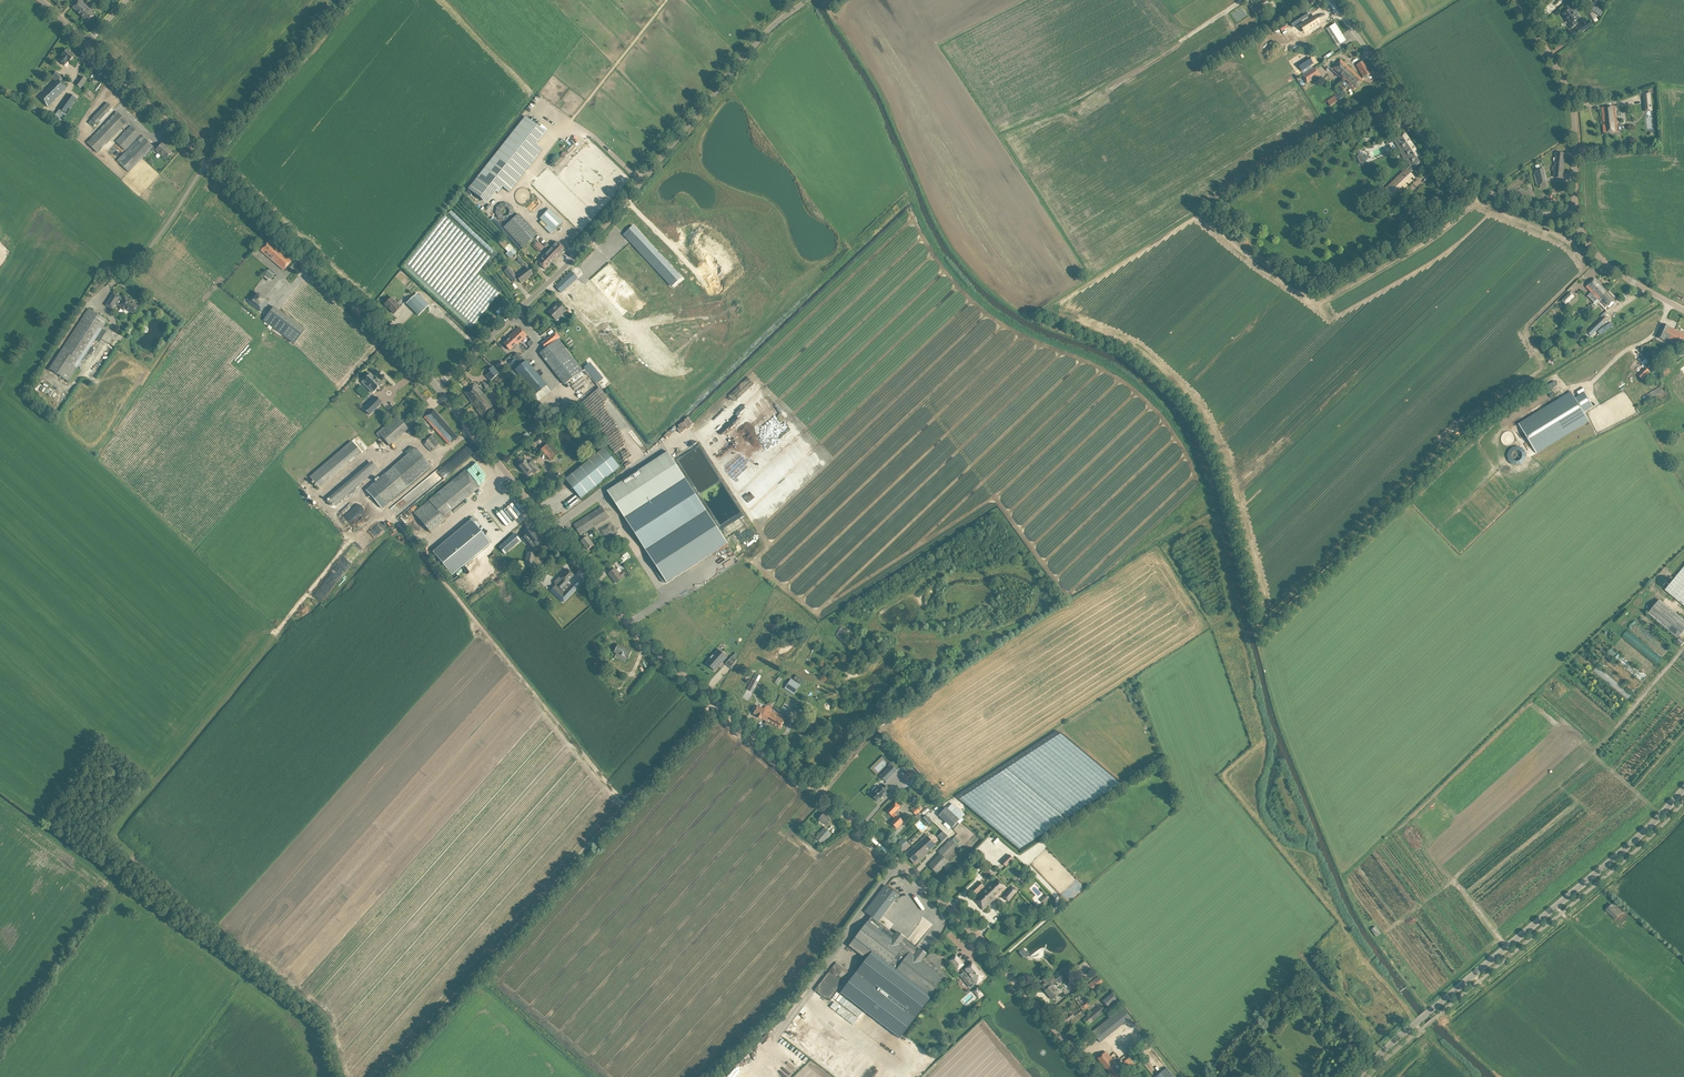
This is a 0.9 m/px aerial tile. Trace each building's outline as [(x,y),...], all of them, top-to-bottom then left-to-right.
[(94,15),(88,9),(89,8),(80,0),(73,8),(87,21),(94,15)] [(1264,11),(1263,10),(1264,9),(1260,3),(1251,9),(1256,16),(1264,11)] [(1567,12),(1564,14),(1568,20),(1566,21),(1571,28),(1577,24),(1575,21),(1578,19),(1571,9),(1572,8),(1570,5),(1564,9),(1567,12)] [(1307,12),(1290,22),(1291,23),(1293,26),(1293,27),(1303,21),(1309,30),(1320,23),(1315,16),(1309,20),(1307,18),(1310,17),(1309,16),(1307,13),(1307,12)] [(1269,20),(1266,15),(1259,20),(1262,24),(1269,20)] [(1576,29),(1579,34),(1592,25),(1589,20),(1586,22),(1584,19),(1580,22),(1582,25),(1576,29)] [(1335,23),(1330,27),(1340,44),(1346,40),(1335,23)] [(68,50),(64,54),(62,55),(63,55),(59,60),(65,65),(68,61),(69,62),(70,60),(74,56),(74,55),(72,52),(71,53),(68,50)] [(1312,58),(1299,65),(1303,71),(1315,63),(1312,58)] [(1353,71),(1341,60),(1337,63),(1331,70),(1344,81),(1353,71)] [(1363,77),(1371,73),(1364,61),(1357,65),(1363,77)] [(1307,83),(1320,75),(1316,67),(1303,75),(1307,83)] [(1359,85),(1363,81),(1353,71),(1344,81),(1348,85),(1348,86),(1353,91),(1359,85)] [(57,72),(50,79),(53,82),(38,97),(48,107),(66,89),(59,82),(63,78),(57,72)] [(81,97),(92,75),(86,72),(74,94),(81,97)] [(1344,96),(1343,95),(1345,93),(1344,90),(1334,97),(1337,101),(1344,96)] [(1650,92),(1643,92),(1645,112),(1652,111),(1650,92)] [(70,94),(59,110),(66,115),(77,99),(70,94)] [(1334,97),(1328,101),(1331,105),(1337,101),(1334,97)] [(112,107),(107,102),(103,106),(108,111),(112,107)] [(1604,125),(1603,125),(1604,133),(1610,132),(1618,131),(1618,125),(1617,125),(1614,106),(1608,107),(1602,108),(1604,125)] [(111,140),(122,128),(127,123),(128,124),(129,123),(117,112),(113,116),(87,143),(98,153),(102,149),(111,140)] [(546,132),(526,116),(478,177),(498,193),(503,187),(509,192),(543,150),(536,144),(546,132)] [(126,152),(141,135),(131,125),(116,142),(126,152)] [(1410,165),(1411,167),(1412,169),(1413,170),(1413,169),(1424,162),(1405,133),(1401,136),(1396,140),(1394,137),(1386,140),(1388,144),(1395,142),(1397,141),(1403,151),(1401,152),(1400,153),(1406,162),(1407,161),(1410,165)] [(155,148),(141,135),(126,152),(118,160),(130,172),(146,154),(148,156),(150,154),(148,152),(151,150),(152,151),(155,148)] [(162,144),(160,146),(156,150),(166,159),(172,153),(172,152),(171,153),(165,147),(166,147),(162,144)] [(573,144),(567,151),(570,153),(576,146),(573,144)] [(1556,167),(1553,167),(1553,171),(1555,172),(1555,177),(1563,178),(1565,154),(1557,153),(1556,167)] [(1548,187),(1547,183),(1548,183),(1544,167),(1535,170),(1540,185),(1541,189),(1548,187)] [(1390,188),(1388,186),(1385,189),(1393,198),(1415,178),(1409,173),(1407,170),(1390,188)] [(516,211),(505,200),(493,212),(506,224),(510,220),(509,218),(516,211)] [(539,218),(547,225),(546,226),(549,229),(547,230),(551,233),(562,221),(549,208),(539,218)] [(522,248),(537,234),(518,214),(504,227),(522,248)] [(633,226),(624,234),(630,240),(638,232),(633,226)] [(638,232),(630,240),(671,285),(680,276),(638,232)] [(506,254),(509,258),(516,252),(504,238),(498,242),(507,253),(506,254)] [(545,247),(538,241),(533,246),(539,253),(545,247)] [(260,251),(268,258),(283,271),(291,262),(268,242),(260,251)] [(545,269),(564,249),(557,242),(537,262),(545,269)] [(509,267),(504,270),(510,277),(514,274),(509,267)] [(516,276),(521,283),(532,274),(527,267),(516,276)] [(270,268),(265,274),(271,279),(275,274),(270,268)] [(572,271),(557,285),(558,286),(556,288),(562,293),(563,291),(578,278),(572,271)] [(1607,291),(1595,279),(1591,282),(1587,287),(1599,299),(1607,291)] [(486,308),(499,294),(496,291),(483,306),(486,308)] [(1611,295),(1607,291),(1599,299),(1608,309),(1617,301),(1613,297),(1610,295),(1611,295)] [(255,292),(248,302),(261,311),(268,302),(255,292)] [(1571,292),(1561,301),(1566,306),(1566,305),(1567,306),(1570,303),(1569,302),(1572,300),(1572,301),(1575,298),(1575,297),(1571,292)] [(120,297),(114,293),(106,305),(112,309),(120,297)] [(130,302),(131,301),(127,298),(124,296),(118,305),(121,307),(121,308),(124,311),(125,309),(129,312),(130,311),(134,313),(135,311),(138,307),(130,302)] [(413,297),(407,303),(419,315),(422,312),(426,308),(413,297)] [(398,309),(399,310),(400,309),(399,308),(401,307),(391,298),(385,304),(391,310),(394,314),(398,309)] [(556,307),(550,313),(557,320),(566,311),(563,307),(559,303),(555,306),(556,307)] [(295,343),(305,330),(274,306),(264,320),(295,343)] [(108,321),(88,309),(50,369),(69,381),(88,351),(98,336),(102,338),(107,332),(102,329),(108,321)] [(1608,320),(1604,316),(1587,332),(1591,336),(1608,320)] [(1611,322),(1603,328),(1605,331),(1614,325),(1611,322)] [(1669,327),(1670,326),(1664,324),(1658,337),(1665,341),(1666,340),(1681,346),(1683,339),(1683,334),(1669,327)] [(510,338),(503,344),(509,350),(516,344),(517,345),(527,335),(519,327),(509,336),(510,338)] [(546,340),(556,332),(552,328),(543,336),(546,340)] [(546,340),(542,343),(546,349),(559,339),(560,337),(556,332),(546,340)] [(1581,337),(1570,344),(1574,351),(1586,344),(1581,337)] [(546,349),(540,353),(565,385),(583,371),(559,339),(546,349)] [(535,395),(546,385),(527,360),(525,362),(518,353),(512,357),(514,359),(510,363),(535,395)] [(1642,354),(1638,359),(1645,366),(1650,361),(1642,354)] [(1638,360),(1632,366),(1638,373),(1645,368),(1638,360)] [(1674,371),(1680,380),(1683,377),(1683,363),(1674,371)] [(493,366),(488,370),(490,371),(491,372),(495,377),(500,373),(493,366)] [(1650,371),(1645,368),(1638,376),(1642,379),(1650,371)] [(506,369),(490,383),(493,386),(495,383),(499,387),(502,384),(504,382),(512,375),(506,369)] [(378,380),(375,377),(374,378),(370,374),(364,380),(364,381),(362,382),(372,393),(374,391),(381,385),(377,381),(378,380)] [(40,392),(43,386),(38,383),(35,389),(40,392)] [(489,399),(484,394),(478,388),(475,384),(465,392),(470,399),(469,400),(472,403),(476,409),(481,416),(486,413),(494,405),(489,400),(489,399)] [(1663,392),(1660,387),(1642,397),(1645,403),(1663,392)] [(599,390),(583,402),(584,404),(589,411),(590,413),(599,424),(602,431),(604,434),(606,441),(608,442),(610,441),(614,438),(612,433),(611,431),(615,428),(608,411),(605,407),(609,403),(609,401),(599,390)] [(1571,392),(1519,424),(1537,453),(1589,421),(1584,412),(1593,406),(1585,392),(1575,398),(1575,397),(1571,392)] [(363,409),(369,415),(382,403),(376,396),(363,409)] [(448,425),(435,409),(430,413),(424,417),(448,444),(457,436),(448,425)] [(420,419),(415,414),(404,423),(408,429),(420,419)] [(433,435),(428,439),(435,448),(440,443),(433,435)] [(435,448),(428,439),(423,443),(431,452),(435,448)] [(319,488),(361,453),(351,441),(308,476),(319,488)] [(554,447),(550,442),(541,449),(551,460),(561,452),(556,445),(554,447)] [(473,443),(448,460),(454,469),(479,451),(473,443)] [(370,487),(366,490),(382,508),(431,465),(416,448),(414,449),(411,446),(405,452),(407,455),(370,487)] [(698,447),(679,458),(682,462),(699,452),(702,456),(703,455),(698,447)] [(605,448),(566,479),(581,498),(620,467),(605,448)] [(607,491),(667,583),(728,543),(668,452),(607,491)] [(528,476),(533,472),(534,473),(539,470),(540,469),(536,465),(535,465),(534,463),(531,466),(529,464),(526,459),(524,461),(523,460),(522,459),(521,459),(520,459),(519,459),(519,460),(518,461),(518,462),(518,463),(518,464),(519,465),(520,466),(526,474),(528,476)] [(563,475),(569,470),(561,459),(554,465),(563,475)] [(371,460),(327,498),(334,506),(378,469),(371,460)] [(484,467),(479,460),(466,469),(472,478),(475,476),(474,474),(484,467)] [(465,470),(414,513),(430,532),(445,520),(443,517),(479,487),(465,470)] [(606,512),(602,507),(574,525),(581,535),(585,539),(581,541),(588,550),(594,545),(592,543),(589,538),(585,533),(595,526),(606,519),(609,517),(606,512)] [(509,522),(513,518),(505,508),(500,511),(509,522)] [(466,521),(467,523),(432,551),(452,575),(491,543),(478,527),(480,526),(473,516),(466,521)] [(531,530),(522,537),(527,543),(527,542),(533,549),(539,544),(536,541),(538,539),(531,530)] [(514,534),(499,547),(505,554),(520,540),(514,534)] [(617,541),(615,536),(601,542),(604,548),(617,541)] [(359,551),(367,543),(361,538),(354,546),(359,551)] [(532,568),(533,568),(535,553),(527,551),(524,566),(525,566),(524,572),(531,573),(532,568)] [(1665,590),(1683,606),(1683,567),(1665,590)] [(560,576),(554,582),(557,585),(555,586),(559,590),(555,594),(563,602),(576,589),(571,585),(570,586),(567,583),(574,575),(567,569),(565,571),(563,573),(560,576)] [(617,583),(621,580),(623,578),(622,577),(627,574),(624,570),(620,574),(616,569),(609,574),(610,574),(613,579),(617,583)] [(1683,631),(1683,620),(1660,599),(1648,614),(1678,639),(1683,631)] [(1629,628),(1664,656),(1670,649),(1634,621),(1629,628)] [(835,636),(838,637),(838,638),(845,643),(852,633),(841,626),(835,636)] [(1654,655),(1656,653),(1627,630),(1621,638),(1644,656),(1648,658),(1650,655),(1651,656),(1653,654),(1654,655)] [(1681,646),(1683,643),(1683,640),(1681,637),(1676,642),(1681,646)] [(614,653),(616,654),(616,655),(613,654),(611,658),(614,659),(615,658),(626,663),(628,659),(630,656),(632,651),(618,645),(616,650),(614,653)] [(727,657),(719,649),(706,663),(715,671),(727,657)] [(1618,653),(1615,656),(1625,666),(1628,663),(1618,653)] [(1597,667),(1593,671),(1627,698),(1631,694),(1597,667)] [(800,683),(803,679),(797,675),(794,679),(800,683)] [(747,690),(753,693),(759,681),(753,679),(747,690)] [(775,713),(776,711),(766,706),(764,709),(758,706),(757,709),(754,714),(757,716),(757,717),(761,719),(762,718),(767,721),(780,728),(783,724),(787,717),(780,713),(778,715),(775,713)] [(897,770),(892,765),(880,776),(886,781),(897,770)] [(903,777),(907,781),(914,775),(909,771),(903,777)] [(871,795),(878,802),(887,793),(886,791),(889,788),(885,784),(882,787),(880,786),(878,789),(876,787),(873,790),(875,792),(874,793),(871,795)] [(892,816),(895,819),(898,816),(900,814),(896,811),(902,806),(897,801),(887,811),(892,816),(892,815),(892,816)] [(922,809),(918,804),(912,810),(916,815),(922,809)] [(953,828),(961,820),(947,807),(939,816),(953,828)] [(831,820),(824,814),(820,818),(816,823),(819,825),(822,822),(827,825),(831,820)] [(913,818),(916,822),(922,818),(919,814),(913,818)] [(930,827),(933,823),(932,822),(926,815),(921,819),(927,826),(928,825),(930,827)] [(891,823),(897,829),(904,822),(898,816),(895,819),(891,823)] [(821,845),(831,833),(825,828),(815,840),(821,845)] [(936,846),(927,835),(906,854),(915,864),(936,846)] [(903,837),(898,842),(902,847),(908,842),(903,837)] [(940,854),(948,861),(949,862),(962,849),(952,839),(951,839),(938,852),(940,854)] [(937,873),(948,861),(940,854),(929,865),(937,873)] [(1014,859),(1010,855),(1002,862),(1006,867),(1014,859)] [(1076,874),(1091,861),(1089,859),(1079,867),(1077,863),(1071,868),(1076,874)] [(992,873),(987,868),(982,873),(986,878),(992,873)] [(1006,888),(997,878),(978,896),(974,900),(983,910),(987,906),(1006,888)] [(977,894),(985,887),(980,881),(972,889),(977,894)] [(866,959),(841,993),(900,1038),(938,989),(942,983),(948,975),(941,969),(926,958),(925,957),(927,954),(898,932),(895,935),(878,922),(895,900),(899,895),(885,885),(882,890),(865,912),(871,917),(854,939),(849,946),(866,959)] [(1018,890),(1011,885),(1003,897),(1009,902),(1018,890)] [(1032,899),(1040,906),(1043,903),(1045,904),(1050,898),(1046,894),(1041,899),(1036,894),(1032,899)] [(1615,902),(1612,905),(1611,904),(1605,911),(1616,920),(1622,913),(1615,907),(1617,904),(1615,902)] [(1376,926),(1371,930),(1376,937),(1381,933),(1379,931),(1377,928),(1376,926)] [(956,955),(949,961),(958,971),(965,965),(956,955)] [(967,974),(962,978),(971,988),(975,984),(976,985),(983,980),(982,979),(984,977),(982,975),(983,975),(981,972),(980,972),(972,963),(964,970),(965,971),(967,974)] [(834,965),(829,972),(815,990),(829,1001),(845,980),(844,980),(839,976),(842,971),(834,965)] [(1070,973),(1065,967),(1054,976),(1060,982),(1070,973)] [(1103,982),(1098,976),(1088,985),(1093,990),(1103,982)] [(1045,991),(1052,999),(1058,994),(1054,989),(1055,988),(1052,985),(1045,991)] [(1111,993),(1102,1001),(1109,1009),(1118,1001),(1111,993)] [(846,999),(842,1005),(859,1017),(863,1012),(846,999)] [(834,1002),(830,1007),(836,1011),(840,1006),(834,1002)] [(1106,1011),(1101,1005),(1084,1020),(1088,1025),(1106,1011)] [(841,1007),(836,1012),(842,1016),(846,1011),(841,1007)] [(1092,1032),(1100,1043),(1131,1018),(1122,1008),(1092,1032)] [(847,1012),(843,1018),(851,1023),(855,1017),(847,1012)] [(1154,1076),(1175,1076),(1151,1047),(1139,1057),(1155,1076),(1154,1076)] [(1098,1059),(1113,1076),(1116,1076),(1120,1074),(1120,1072),(1122,1071),(1117,1065),(1106,1052),(1098,1059)] [(1136,1066),(1129,1057),(1124,1061),(1131,1070),(1136,1066)]
